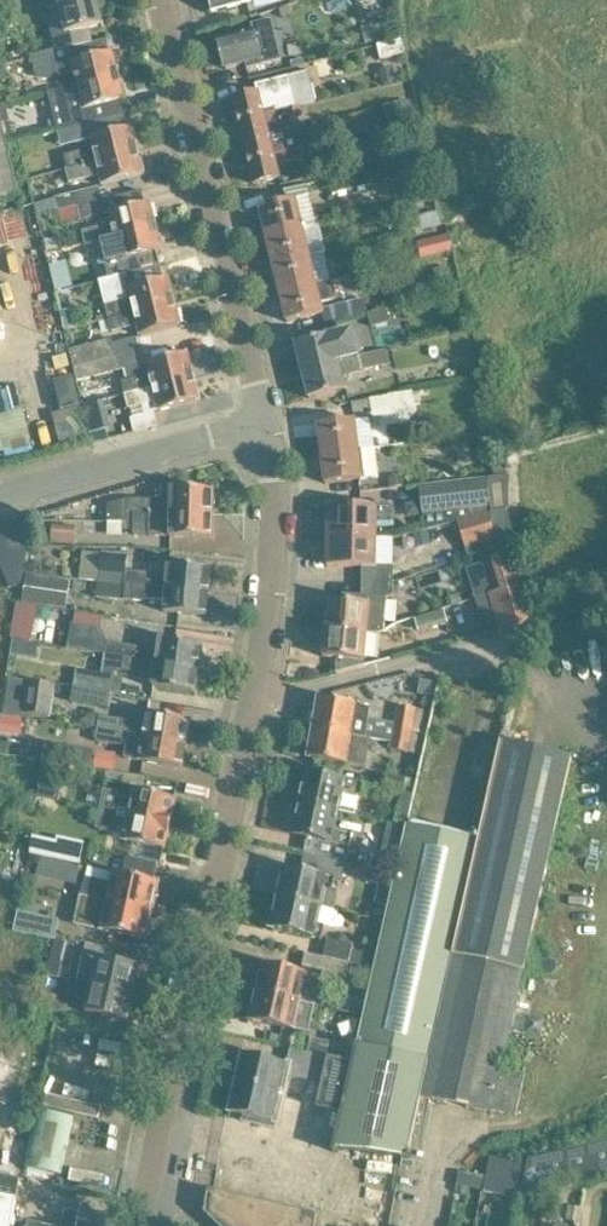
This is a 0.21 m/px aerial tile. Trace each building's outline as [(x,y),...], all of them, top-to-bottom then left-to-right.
[(102,28),(95,0),(58,0),(62,16),(47,20),(55,52),(55,53),(92,44),(88,31),(102,28)] [(211,13),(253,3),(252,0),(208,0),(211,13)] [(246,65),(247,69),(281,61),(271,20),(251,25),(253,32),(218,41),(218,43),(215,47),(217,57),(222,58),(225,70),(246,65)] [(389,22),(362,29),(365,44),(393,38),(389,22)] [(382,61),(407,55),(403,40),(379,46),(382,61)] [(112,53),(109,54),(106,41),(92,44),(55,53),(31,59),(29,64),(35,66),(34,68),(34,70),(35,73),(35,74),(36,77),(37,78),(42,80),(46,80),(47,80),(49,79),(51,77),(53,76),(53,73),(62,77),(74,74),(77,86),(77,87),(117,77),(115,68),(118,67),(115,55),(112,56),(112,53)] [(257,86),(258,93),(232,99),(235,113),(241,112),(242,116),(249,114),(250,119),(253,121),(258,120),(257,117),(276,113),(284,111),(299,107),(301,106),(315,103),(309,73),(257,86)] [(120,86),(117,77),(77,87),(77,86),(47,93),(51,108),(81,100),(83,111),(78,112),(79,112),(55,118),(58,131),(73,127),(121,116),(120,114),(117,115),(114,103),(123,100),(123,97),(125,96),(122,85),(120,86)] [(301,106),(299,107),(284,111),(287,120),(304,116),(301,106)] [(278,122),(276,113),(257,117),(258,120),(253,121),(250,119),(249,114),(242,116),(241,112),(235,113),(243,142),(270,135),(267,125),(278,122)] [(93,149),(63,156),(66,169),(136,152),(134,143),(137,142),(134,131),(131,131),(130,128),(125,129),(122,116),(121,116),(73,127),(77,142),(90,138),(93,149)] [(0,119),(0,202),(19,198),(0,119)] [(270,135),(243,142),(250,171),(255,170),(254,165),(261,164),(260,159),(262,155),(267,154),(267,157),(285,152),(294,150),(310,146),(312,146),(307,126),(270,135)] [(312,156),(310,146),(294,150),(285,152),(267,157),(267,154),(262,155),(260,159),(261,164),(254,165),(255,170),(250,171),(253,185),(279,178),(276,165),(312,156)] [(138,161),(136,152),(66,169),(65,170),(68,184),(100,176),(102,185),(142,175),(141,172),(144,171),(141,160),(138,161)] [(419,156),(380,166),(384,182),(423,172),(419,156)] [(373,186),(369,169),(355,173),(356,174),(329,180),(333,196),(373,186)] [(58,211),(58,212),(101,201),(101,200),(97,187),(54,198),(57,212),(58,211)] [(84,245),(155,227),(149,203),(144,204),(140,190),(101,200),(101,201),(58,212),(62,225),(104,214),(109,213),(111,224),(82,232),(84,245)] [(295,199),(259,208),(266,238),(302,229),(295,199)] [(350,217),(328,222),(331,233),(353,228),(350,217)] [(155,227),(95,242),(100,263),(109,261),(114,278),(162,266),(159,251),(161,251),(155,227)] [(309,258),(302,229),(266,238),(273,266),(309,258)] [(439,233),(423,236),(427,253),(443,250),(439,233)] [(316,286),(309,258),(273,266),(280,294),(316,286)] [(120,302),(104,306),(108,319),(174,302),(168,279),(166,279),(162,266),(114,278),(120,302)] [(448,266),(435,269),(439,283),(452,280),(448,266)] [(333,282),(316,286),(280,294),(287,323),(321,314),(324,326),(367,314),(363,299),(320,310),(319,304),(336,300),(333,282)] [(180,326),(174,302),(108,319),(111,333),(137,326),(140,336),(180,326)] [(295,344),(302,372),(358,358),(358,357),(351,330),(295,344)] [(69,350),(73,369),(139,352),(135,337),(111,343),(110,339),(69,350)] [(358,358),(302,372),(309,400),(346,390),(343,378),(363,372),(362,371),(384,365),(381,351),(358,357),(358,358)] [(142,365),(139,352),(73,369),(77,382),(123,370),(126,380),(120,381),(123,395),(192,378),(186,354),(142,365)] [(61,411),(80,406),(73,376),(54,381),(61,411)] [(198,401),(192,378),(123,395),(127,410),(141,406),(144,417),(130,420),(133,433),(157,427),(153,413),(198,401)] [(360,402),(351,403),(353,413),(362,411),(362,413),(369,412),(369,411),(371,410),(372,417),(376,416),(376,415),(411,409),(408,391),(369,398),(369,401),(366,401),(366,399),(360,400),(360,402)] [(359,450),(356,422),(355,421),(319,425),(322,455),(359,450)] [(375,448),(359,450),(322,455),(326,485),(363,480),(363,479),(378,477),(375,448)] [(419,486),(422,515),(445,512),(447,526),(457,523),(456,521),(492,513),(491,507),(488,478),(419,486)] [(107,511),(107,522),(123,523),(125,523),(126,512),(212,515),(213,492),(170,490),(170,501),(126,500),(107,505),(107,511)] [(82,524),(82,501),(57,501),(57,524),(82,524)] [(328,506),(328,537),(393,537),(393,510),(388,505),(377,505),(375,507),(328,506)] [(507,510),(492,513),(493,552),(498,550),(499,557),(491,560),(493,567),(489,568),(479,565),(465,569),(475,600),(527,585),(519,557),(521,557),(507,510)] [(125,523),(123,523),(124,530),(133,530),(133,534),(148,535),(148,536),(168,536),(168,538),(211,539),(212,515),(126,512),(125,523)] [(493,552),(492,513),(456,521),(457,523),(468,559),(493,552)] [(30,526),(32,516),(0,526),(0,564),(10,589),(21,588),(30,526)] [(46,526),(45,543),(75,544),(76,528),(46,526)] [(393,537),(328,537),(327,567),(362,567),(362,582),(394,581),(394,566),(393,537)] [(79,579),(87,580),(96,581),(96,582),(209,593),(211,569),(168,565),(167,575),(126,571),(128,556),(82,552),(79,579)] [(70,581),(27,575),(23,602),(66,608),(70,581)] [(206,617),(209,593),(96,582),(96,581),(87,580),(86,591),(95,592),(95,597),(124,600),(124,601),(145,602),(145,599),(165,600),(164,613),(206,617)] [(384,635),(387,599),(394,596),(394,581),(362,582),(362,596),(343,594),(342,602),(328,601),(325,629),(367,633),(384,635)] [(537,618),(527,585),(475,600),(486,634),(537,618)] [(446,610),(417,619),(421,632),(450,623),(446,610)] [(104,654),(104,655),(199,671),(203,648),(161,640),(159,650),(106,642),(102,630),(71,625),(68,648),(104,654)] [(364,662),(367,633),(325,629),(322,658),(337,659),(335,674),(363,666),(364,662)] [(104,655),(101,674),(113,676),(114,670),(154,675),(152,687),(195,695),(199,671),(104,655)] [(111,693),(113,676),(77,670),(73,686),(111,693)] [(52,705),(55,686),(28,681),(24,712),(55,717),(57,706),(52,705)] [(111,693),(73,686),(70,704),(108,710),(111,693)] [(356,706),(355,705),(319,699),(314,729),(366,738),(371,709),(356,706)] [(397,706),(394,729),(422,734),(427,711),(417,709),(397,706)] [(97,729),(97,731),(185,747),(190,722),(147,714),(145,726),(117,721),(87,714),(84,727),(97,729)] [(314,729),(308,760),(365,770),(370,739),(366,738),(314,729)] [(394,729),(391,749),(409,752),(418,754),(422,755),(427,735),(422,734),(394,729)] [(185,747),(97,731),(95,741),(126,747),(124,760),(181,770),(185,747)] [(98,751),(45,742),(42,760),(95,768),(98,751)] [(300,801),(299,804),(340,813),(340,811),(355,814),(359,796),(366,798),(369,787),(305,773),(302,788),(299,790),(297,797),(300,801)] [(122,775),(121,786),(145,790),(146,779),(122,775)] [(387,775),(383,790),(411,797),(415,781),(387,775)] [(133,793),(130,803),(115,800),(116,796),(102,793),(99,811),(169,827),(174,802),(133,793)] [(336,831),(340,813),(299,804),(298,808),(294,811),(293,818),(295,821),(292,835),(317,841),(313,857),(346,864),(349,848),(355,849),(358,836),(352,835),(336,831)] [(164,852),(169,827),(99,811),(96,828),(110,832),(111,828),(125,831),(122,843),(147,848),(144,863),(156,866),(158,866),(162,851),(164,852)] [(421,1099),(475,843),(401,827),(374,955),(372,968),(355,1049),(351,1064),(342,1108),(334,1146),(401,1158),(403,1150),(410,1151),(421,1099)] [(33,837),(30,856),(80,866),(85,844),(58,838),(57,842),(33,837)] [(111,883),(85,878),(81,899),(150,913),(153,899),(156,897),(157,891),(156,889),(156,885),(152,884),(156,866),(144,863),(125,859),(121,877),(113,875),(111,883)] [(279,896),(278,899),(319,907),(323,889),(332,890),(335,879),(284,868),(281,883),(278,885),(277,893),(279,896)] [(391,873),(371,869),(368,881),(377,883),(389,885),(391,873)] [(377,883),(374,899),(385,902),(389,885),(377,883)] [(25,885),(21,903),(49,910),(53,892),(25,885)] [(78,914),(75,926),(99,931),(99,932),(145,941),(146,935),(149,933),(150,928),(148,925),(150,913),(81,899),(78,914)] [(334,910),(319,907),(278,899),(277,901),(275,903),(273,911),(275,914),(271,929),(322,940),(324,926),(331,928),(334,910)] [(13,931),(55,940),(59,920),(17,912),(13,931)] [(326,939),(322,957),(348,963),(372,968),(374,955),(351,950),(352,945),(326,939)] [(348,963),(322,957),(304,953),(301,967),(322,972),(345,977),(348,963)] [(82,954),(76,981),(76,983),(132,995),(138,966),(82,954)] [(321,976),(286,969),(262,964),(259,978),(257,979),(255,987),(257,990),(256,993),(302,1003),(306,986),(318,989),(321,976)] [(76,983),(76,981),(72,981),(69,999),(86,1003),(84,1012),(126,1021),(132,995),(76,983)] [(299,1017),(302,1003),(256,993),(256,996),(253,997),(251,1005),(253,1007),(250,1021),(309,1033),(312,1020),(299,1017)] [(68,1006),(40,1000),(37,1016),(65,1022),(68,1006)] [(351,1064),(355,1049),(310,1040),(307,1054),(327,1059),(351,1064)] [(322,1081),(327,1059),(307,1054),(290,1051),(288,1064),(243,1055),(240,1068),(237,1070),(235,1079),(237,1083),(237,1084),(299,1097),(303,1077),(322,1081)] [(342,1108),(351,1064),(327,1059),(322,1081),(318,1103),(342,1108)] [(296,1111),(299,1097),(237,1084),(237,1086),(233,1088),(231,1097),(233,1100),(230,1114),(244,1116),(243,1122),(274,1129),(276,1123),(277,1124),(279,1115),(287,1116),(296,1111)] [(74,1112),(37,1104),(24,1169),(60,1177),(74,1112)] [(528,1161),(520,1195),(606,1174),(606,1141),(528,1159),(528,1161)] [(520,1195),(528,1161),(489,1157),(483,1192),(520,1198),(520,1195)] [(460,1172),(459,1185),(469,1187),(471,1174),(460,1172)] [(13,1220),(16,1201),(20,1180),(0,1176),(0,1225),(12,1225),(13,1220)] [(209,1212),(223,1225),(315,1225),(317,1217),(213,1194),(209,1212)] [(80,1216),(69,1213),(67,1225),(108,1225),(110,1217),(81,1212),(80,1216)]
